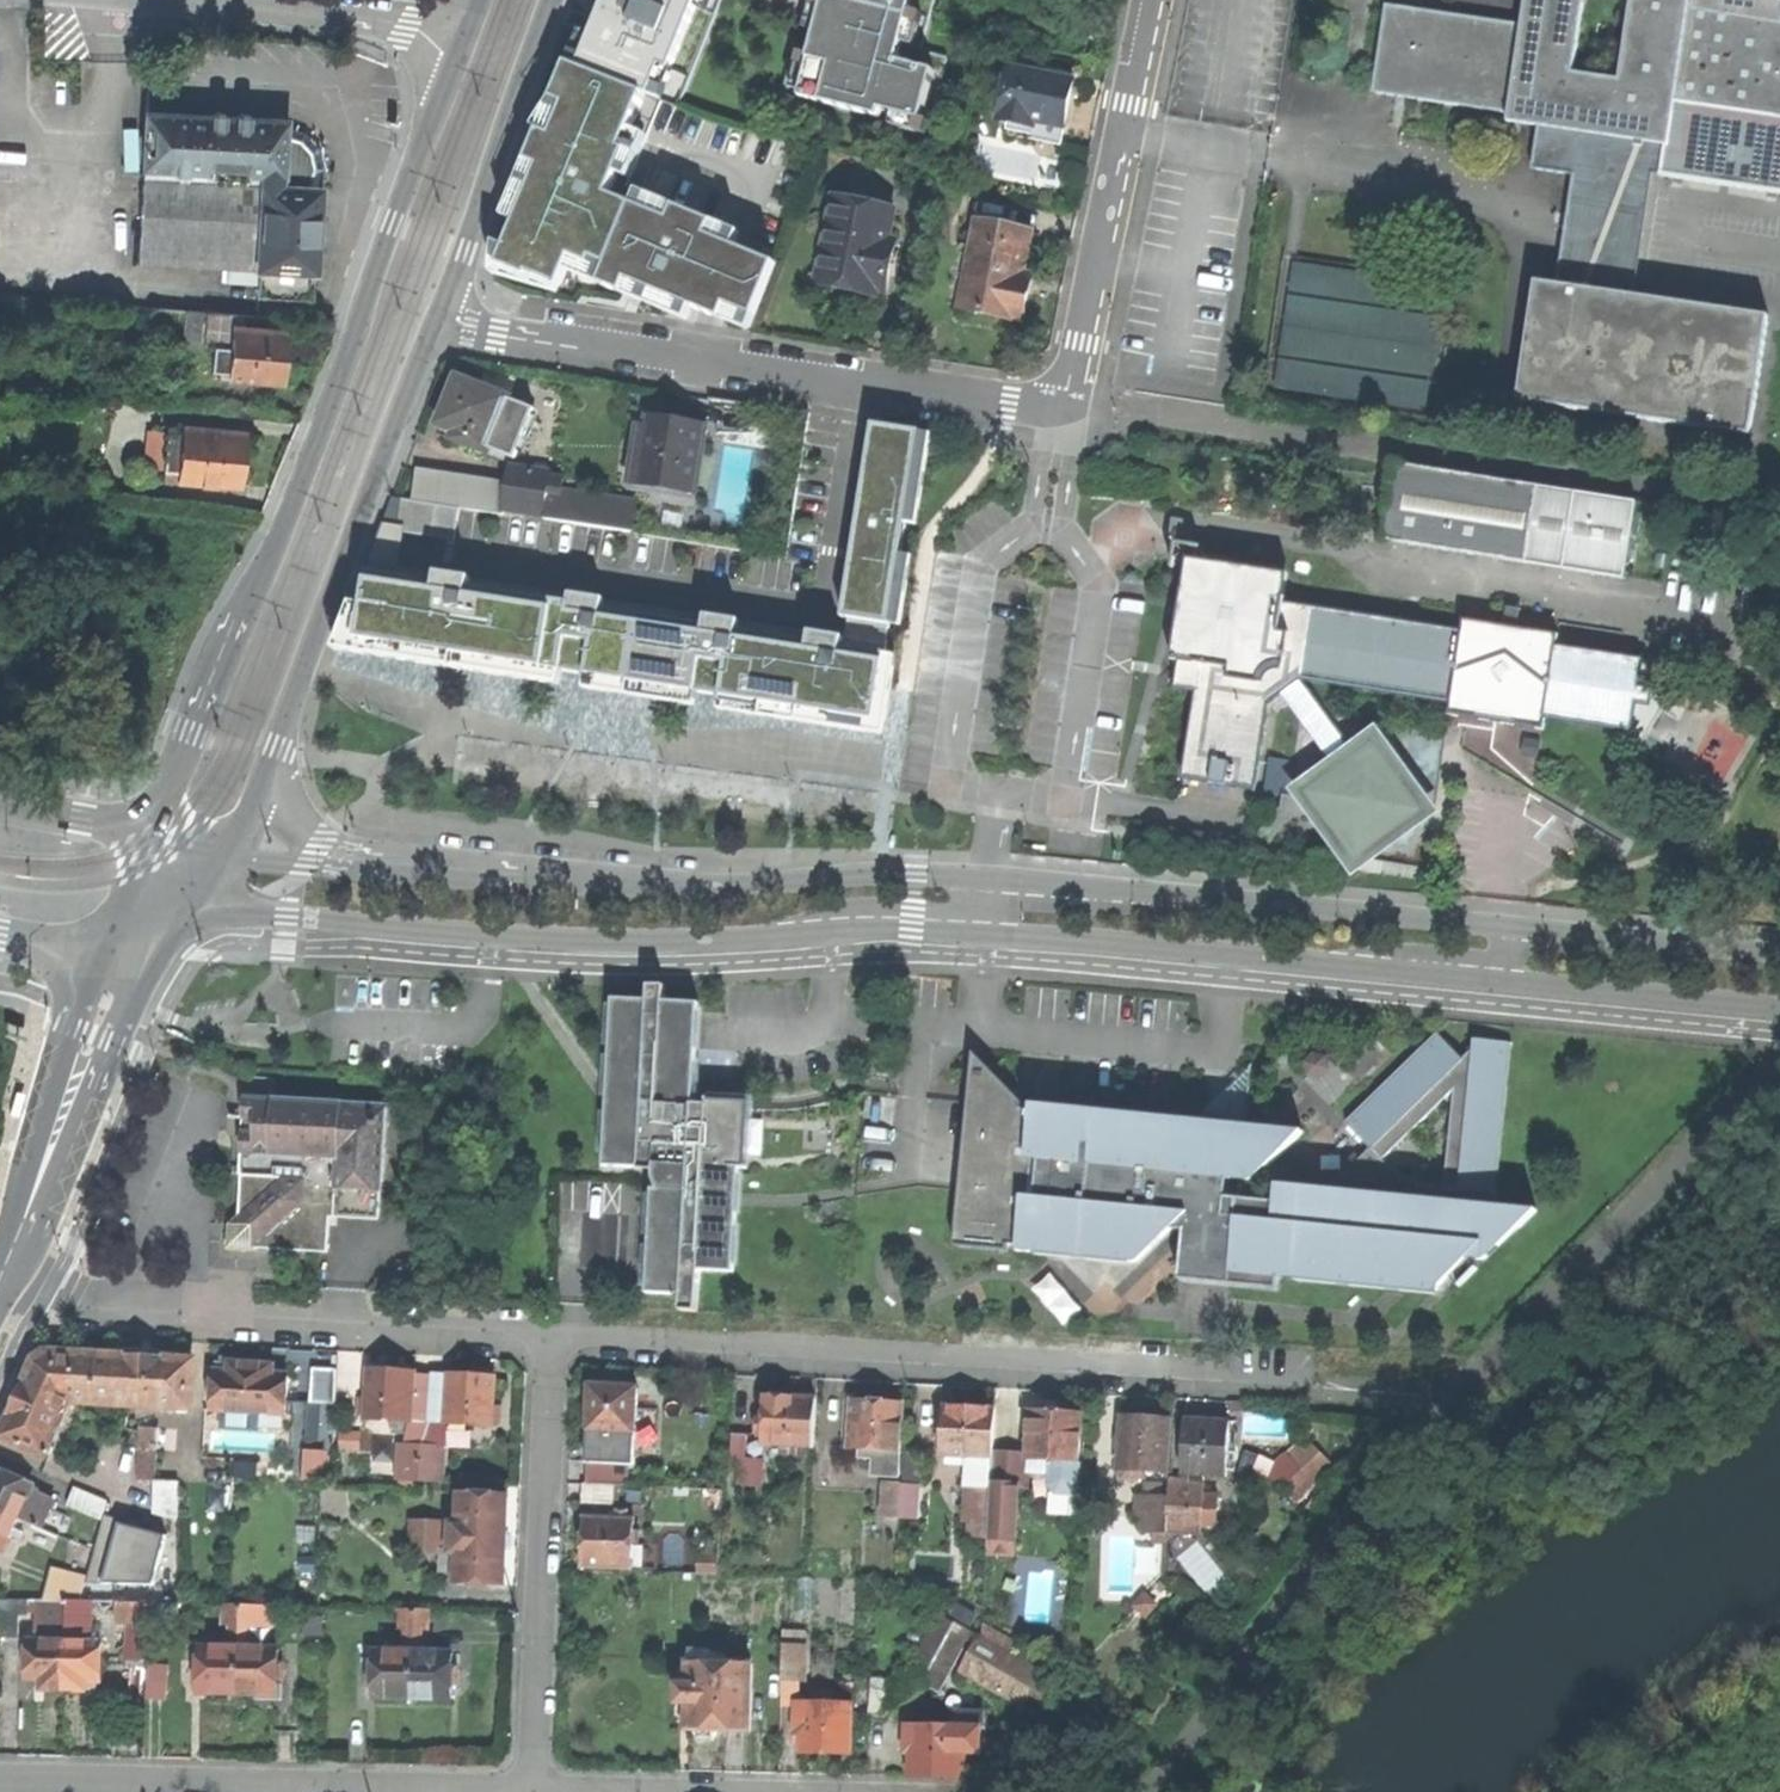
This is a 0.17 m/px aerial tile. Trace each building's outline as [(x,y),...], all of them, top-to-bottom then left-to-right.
[(568,64),(662,101),(679,108),(722,0),(593,0),(605,5),(601,14),(599,21),(572,10),(565,26),(581,33),(568,64)] [(930,123),(947,58),(922,51),(935,0),(828,0),(825,12),(810,9),(809,12),(803,10),(781,93),(880,119),(882,111),(894,114),(930,123)] [(1661,175),(1779,193),(1779,0),(1527,0),(1523,26),(1510,112),(1509,121),(1540,126),(1665,144),(1661,175)] [(1403,96),(1510,112),(1523,26),(1387,6),(1374,92),(1403,96)] [(536,130),(540,131),(534,148),(506,217),(518,221),(507,248),(498,245),(494,275),(557,294),(568,272),(613,291),(660,310),(697,217),(627,188),(662,101),(568,64),(555,100),(536,130)] [(1000,122),(1008,123),(1035,129),(1036,122),(1065,128),(1069,111),(1074,82),(1010,70),(1000,122)] [(261,185),(256,268),(259,269),(313,272),(315,272),(319,201),(320,188),(314,188),(282,186),(285,127),(285,123),(276,123),(266,122),(266,120),(146,113),(142,178),(261,185)] [(927,135),(930,123),(894,114),(891,126),(927,135)] [(1035,129),(1008,123),(1007,130),(1033,135),(1032,140),(1062,146),(1065,128),(1036,122),(1035,129)] [(1651,174),(1661,175),(1665,144),(1540,126),(1534,168),(1575,175),(1558,287),(1633,298),(1651,174)] [(303,133),(285,127),(282,186),(314,188),(322,169),(317,149),(311,140),(303,133)] [(261,185),(142,178),(138,262),(227,267),(256,268),(261,185)] [(838,231),(828,279),(854,285),(886,291),(896,241),(888,240),(895,210),(836,198),(830,229),(838,231)] [(741,234),(697,217),(660,310),(688,322),(693,309),(750,331),(775,265),(737,249),(741,234)] [(982,249),(969,311),(995,316),(1022,322),(1028,293),(1019,291),(1023,273),(1032,232),(979,221),(973,247),(982,249)] [(820,278),(828,279),(838,231),(830,229),(820,278)] [(960,309),(969,311),(982,249),(973,247),(960,309)] [(1289,294),(1440,316),(1445,285),(1294,264),(1289,294)] [(255,285),(256,268),(227,267),(226,283),(255,285)] [(313,272),(259,269),(258,297),(311,300),(313,272)] [(1032,275),(1023,273),(1019,291),(1028,293),(1030,285),(1032,275)] [(1633,298),(1558,287),(1538,284),(1521,400),(1750,434),(1768,318),(1633,298)] [(1436,347),(1440,319),(1289,296),(1284,325),(1436,347)] [(182,342),(185,311),(152,308),(149,340),(182,342)] [(236,315),(185,311),(182,342),(213,345),(230,346),(231,327),(235,327),(236,315)] [(287,331),(235,327),(231,327),(230,346),(228,371),(228,376),(282,381),(285,358),(287,331)] [(1431,378),(1435,350),(1284,327),(1279,356),(1431,378)] [(230,346),(213,345),(211,369),(228,371),(230,346)] [(1426,410),(1431,382),(1278,359),(1274,387),(1426,410)] [(533,410),(510,400),(512,397),(459,375),(452,394),(440,422),(455,429),(452,437),(487,452),(489,447),(513,457),(533,410)] [(694,502),(696,493),(637,482),(649,419),(650,419),(651,411),(631,407),(628,426),(638,428),(627,490),(694,502)] [(649,419),(637,482),(696,493),(707,429),(684,425),(650,419),(649,419)] [(224,482),(247,484),(250,457),(252,431),(189,425),(188,431),(174,431),(170,468),(185,470),(184,480),(207,481),(209,485),(222,485),(224,482)] [(846,634),(370,571),(365,604),(359,644),(440,658),(571,680),(709,704),(814,721),(885,733),(917,539),(934,436),(881,427),(846,634)] [(635,530),(644,504),(556,497),(551,468),(509,461),(505,517),(635,530)] [(1632,501),(1394,463),(1381,539),(1619,577),(1632,501)] [(503,513),(508,479),(421,467),(417,499),(393,495),(385,552),(408,555),(411,532),(470,540),(474,509),(503,513)] [(1269,704),(1287,691),(1301,680),(1451,704),(1546,719),(1631,732),(1636,704),(1638,688),(1642,660),(1558,647),(1463,632),(1286,603),(1290,575),(1201,560),(1192,548),(1175,557),(1185,572),(1179,610),(1171,661),(1181,662),(1176,691),(1197,693),(1184,780),(1256,792),(1269,704)] [(1465,622),(1463,632),(1558,647),(1560,637),(1465,622)] [(1355,756),(1301,680),(1287,691),(1340,766),(1355,756)] [(1652,690),(1638,688),(1636,704),(1650,707),(1652,690)] [(1544,729),(1546,719),(1451,704),(1449,714),(1544,729)] [(1375,742),(1355,756),(1340,766),(1305,792),(1310,800),(1322,817),(1355,863),(1426,812),(1375,742)] [(1270,756),(1263,789),(1290,795),(1297,762),(1270,756)] [(1285,810),(1322,817),(1310,800),(1287,796),(1285,810)] [(700,1271),(736,1273),(739,1193),(740,1168),(748,1169),(751,1103),(708,1101),(708,1107),(695,1106),(700,1004),(665,1002),(666,986),(657,985),(650,985),(649,1001),(614,999),(607,1166),(641,1168),(642,1159),(656,1159),(656,1171),(655,1181),(655,1190),(653,1190),(648,1292),(684,1294),(683,1311),(698,1311),(700,1271)] [(961,1166),(986,1168),(985,1185),(960,1182),(954,1235),(1007,1240),(1007,1237),(1017,1238),(1017,1241),(1107,1250),(1134,1224),(1134,1220),(1170,1223),(1183,1224),(1180,1261),(1230,1266),(1231,1263),(1275,1267),(1421,1282),(1434,1283),(1467,1251),(1504,1215),(1505,1213),(1489,1211),(1491,1198),(1506,1035),(1471,1032),(1471,1042),(1460,1052),(1437,1028),(1345,1116),(1368,1141),(1326,1181),(1326,1186),(1275,1181),(1274,1195),(1238,1192),(1240,1173),(1250,1174),(1290,1135),(1242,1131),(1241,1134),(1227,1133),(1228,1120),(1220,1119),(1211,1119),(1209,1131),(1194,1130),(1196,1117),(1030,1101),(1029,1103),(1019,1102),(1020,1099),(968,1094),(961,1166)] [(876,1068),(888,1069),(891,1047),(879,1045),(876,1068)] [(973,1047),(970,1076),(1004,1079),(973,1047)] [(970,1076),(968,1094),(1020,1099),(1020,1095),(1004,1079),(970,1076)] [(266,1241),(326,1244),(330,1200),(380,1202),(385,1098),(244,1089),(243,1110),(251,1110),(251,1115),(250,1123),(243,1123),(240,1175),(237,1231),(257,1232),(256,1240),(266,1241)] [(6,1136),(11,1137),(19,1113),(9,1110),(3,1128),(1,1134),(6,1136)] [(961,1166),(960,1182),(985,1185),(986,1168),(961,1166)] [(1505,1199),(1491,1198),(1489,1211),(1505,1213),(1504,1215),(1467,1251),(1478,1253),(1486,1251),(1526,1213),(1506,1210),(1505,1199)] [(1136,1255),(1170,1223),(1134,1220),(1134,1224),(1107,1250),(1017,1241),(1017,1244),(1136,1255)] [(1273,1279),(1275,1267),(1231,1263),(1230,1266),(1180,1261),(1179,1270),(1273,1279)] [(2,1437),(46,1457),(70,1402),(96,1404),(99,1356),(49,1353),(36,1360),(21,1392),(2,1437)] [(149,1359),(99,1356),(96,1404),(191,1409),(193,1361),(149,1359)] [(229,1371),(215,1371),(213,1411),(286,1414),(289,1375),(274,1375),(275,1365),(254,1364),(230,1363),(229,1371)] [(336,1370),(312,1369),(311,1404),(331,1405),(334,1405),(336,1370)] [(472,1378),(451,1376),(448,1422),(493,1425),(495,1379),(485,1378),(486,1369),(480,1369),(473,1369),(472,1378)] [(370,1372),(367,1417),(412,1420),(415,1374),(396,1373),(370,1372)] [(451,1376),(415,1374),(412,1420),(414,1420),(430,1421),(440,1422),(448,1422),(451,1376)] [(589,1431),(636,1433),(638,1388),(620,1387),(591,1386),(589,1431)] [(764,1432),(764,1445),(813,1448),(816,1400),(788,1398),(767,1397),(765,1420),(764,1432)] [(845,1401),(843,1449),(850,1449),(852,1401),(845,1401)] [(850,1449),(900,1452),(903,1404),(880,1403),(852,1401),(850,1449)] [(309,1438),(335,1439),(335,1427),(330,1426),(331,1405),(311,1404),(309,1438)] [(942,1456),(992,1459),(992,1452),(995,1410),(963,1408),(945,1407),(944,1431),(943,1441),(942,1456)] [(1052,1461),(1079,1463),(1082,1415),(1052,1413),(1030,1412),(1028,1454),(1028,1460),(1052,1461)] [(1121,1417),(1119,1470),(1169,1473),(1171,1419),(1143,1418),(1121,1417)] [(422,1446),(430,1421),(414,1420),(407,1445),(422,1446)] [(756,1432),(764,1432),(765,1420),(757,1420),(756,1432)] [(440,1422),(430,1421),(422,1446),(437,1447),(440,1422)] [(1227,1476),(1228,1472),(1228,1453),(1230,1423),(1208,1422),(1185,1421),(1183,1474),(1227,1476)] [(141,1447),(156,1447),(156,1430),(141,1430),(141,1447)] [(362,1431),(341,1430),(340,1445),(361,1446),(362,1431)] [(587,1463),(627,1465),(634,1465),(636,1433),(589,1431),(587,1463)] [(935,1440),(943,1441),(944,1431),(935,1431),(935,1440)] [(738,1462),(746,1462),(746,1459),(748,1435),(732,1434),(730,1461),(738,1462)] [(1336,1469),(1305,1438),(1269,1475),(1299,1504),(1315,1487),(1317,1489),(1336,1469)] [(422,1446),(407,1445),(406,1462),(399,1461),(398,1480),(421,1481),(422,1446)] [(437,1447),(422,1446),(421,1481),(443,1482),(444,1464),(436,1463),(437,1447)] [(900,1452),(850,1449),(843,1449),(842,1457),(863,1458),(863,1459),(874,1459),(874,1477),(899,1478),(900,1452)] [(330,1452),(304,1451),(303,1480),(329,1481),(330,1452)] [(922,1453),(904,1452),(902,1484),(920,1485),(922,1453)] [(992,1459),(991,1485),(1018,1487),(1026,1488),(1028,1460),(1028,1454),(992,1452),(992,1459)] [(764,1460),(746,1459),(746,1462),(738,1462),(736,1485),(762,1487),(764,1460)] [(1078,1488),(1079,1463),(1052,1461),(1050,1485),(1059,1493),(1070,1494),(1078,1488)] [(626,1485),(627,1465),(587,1463),(586,1483),(613,1484),(626,1485)] [(34,1486),(0,1471),(0,1511),(20,1519),(34,1486)] [(151,1513),(176,1520),(178,1482),(154,1480),(151,1513)] [(1171,1480),(1170,1497),(1168,1533),(1201,1535),(1201,1527),(1203,1495),(1203,1488),(1188,1487),(1184,1487),(1184,1480),(1171,1480)] [(583,1504),(612,1505),(613,1484),(586,1483),(584,1483),(583,1504)] [(900,1520),(902,1484),(887,1483),(885,1519),(900,1520)] [(918,1521),(920,1485),(902,1484),(900,1520),(918,1521)] [(991,1485),(991,1488),(989,1525),(987,1553),(1013,1555),(1018,1487),(991,1485)] [(1138,1516),(1149,1517),(1150,1496),(1162,1497),(1163,1485),(1145,1485),(1145,1496),(1139,1496),(1138,1516)] [(20,1519),(43,1530),(52,1509),(55,1502),(39,1494),(41,1489),(34,1486),(20,1519)] [(456,1519),(445,1518),(445,1546),(453,1546),(453,1579),(501,1580),(502,1536),(504,1490),(456,1487),(456,1519)] [(991,1488),(976,1487),(974,1524),(989,1525),(991,1488)] [(75,1489),(69,1506),(102,1520),(109,1502),(75,1489)] [(1219,1495),(1203,1495),(1201,1527),(1217,1528),(1219,1495)] [(1162,1497),(1150,1496),(1149,1517),(1148,1532),(1168,1533),(1170,1497),(1162,1497)] [(52,1509),(43,1530),(59,1536),(68,1516),(52,1509)] [(5,1552),(20,1519),(0,1511),(0,1550),(5,1552)] [(619,1511),(618,1519),(628,1519),(628,1511),(619,1511)] [(405,1548),(422,1548),(423,1515),(406,1514),(405,1548)] [(583,1567),(632,1569),(633,1543),(633,1531),(633,1519),(628,1519),(618,1519),(585,1518),(584,1540),(583,1567)] [(716,1556),(698,1555),(697,1573),(715,1574),(716,1556)] [(79,1595),(114,1596),(150,1597),(186,1597),(184,1566),(138,1565),(138,1563),(86,1563),(79,1595)] [(59,1684),(63,1595),(0,1593),(0,1633),(16,1633),(16,1610),(50,1611),(49,1636),(23,1635),(22,1674),(29,1675),(37,1675),(36,1683),(59,1684)] [(1145,1594),(1133,1607),(1146,1619),(1158,1605),(1145,1594)] [(80,1685),(80,1675),(87,1676),(95,1676),(96,1637),(85,1637),(86,1613),(76,1612),(76,1595),(63,1595),(59,1684),(80,1685)] [(120,1657),(144,1658),(150,1597),(114,1596),(113,1617),(122,1618),(120,1657)] [(221,1620),(237,1620),(237,1601),(222,1601),(221,1620)] [(237,1620),(266,1621),(267,1602),(237,1601),(237,1620)] [(396,1621),(411,1621),(412,1605),(396,1604),(396,1621)] [(411,1621),(425,1622),(426,1605),(412,1605),(411,1621)] [(906,1670),(936,1686),(971,1626),(942,1608),(906,1670)] [(987,1635),(967,1668),(1029,1703),(1037,1689),(1045,1692),(1055,1675),(987,1635)] [(779,1677),(799,1676),(799,1641),(780,1640),(779,1677)] [(210,1688),(234,1689),(236,1644),(195,1642),(194,1655),(188,1655),(187,1673),(194,1673),(194,1688),(210,1688)] [(255,1690),(270,1690),(270,1676),(278,1676),(278,1658),(272,1658),(272,1644),(236,1644),(234,1689),(255,1690)] [(388,1692),(408,1693),(409,1646),(372,1645),(371,1659),(365,1659),(364,1678),(371,1678),(370,1691),(388,1692)] [(717,1725),(749,1726),(750,1659),(710,1659),(710,1646),(687,1645),(686,1680),(678,1680),(677,1700),(688,1701),(688,1725),(694,1725),(694,1728),(699,1734),(705,1734),(712,1735),(716,1729),(717,1725)] [(448,1694),(448,1680),(454,1680),(455,1662),(448,1662),(449,1647),(409,1646),(408,1693),(430,1693),(448,1694)] [(171,1700),(174,1665),(154,1663),(151,1698),(171,1700)] [(869,1711),(886,1711),(904,1677),(870,1676),(869,1711)] [(822,1748),(848,1748),(849,1698),(794,1696),(793,1734),(801,1734),(802,1748),(822,1748)] [(960,1773),(960,1749),(978,1750),(979,1710),(958,1709),(957,1720),(904,1719),(903,1748),(910,1748),(910,1772),(928,1772),(960,1773)]
